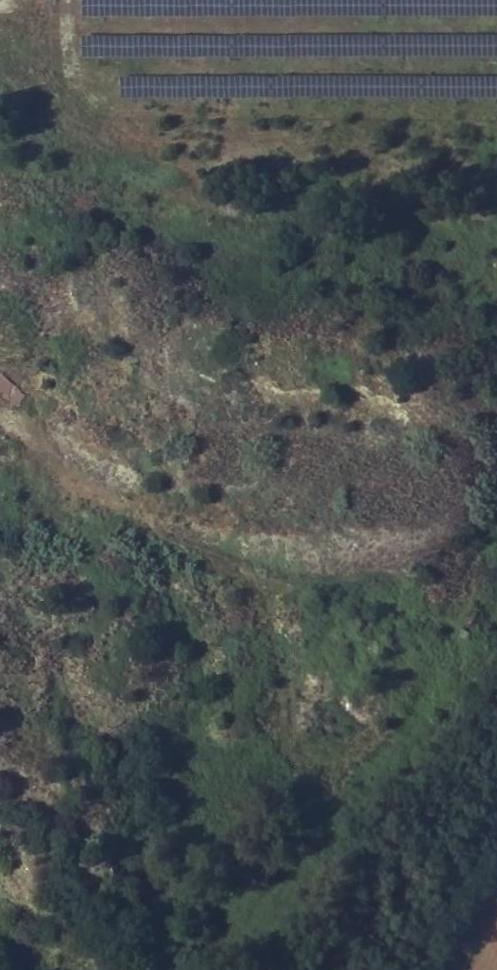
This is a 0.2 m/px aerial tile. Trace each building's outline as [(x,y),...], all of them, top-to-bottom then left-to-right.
[(364,77),(367,40),(270,31),(266,67),(364,77)]
